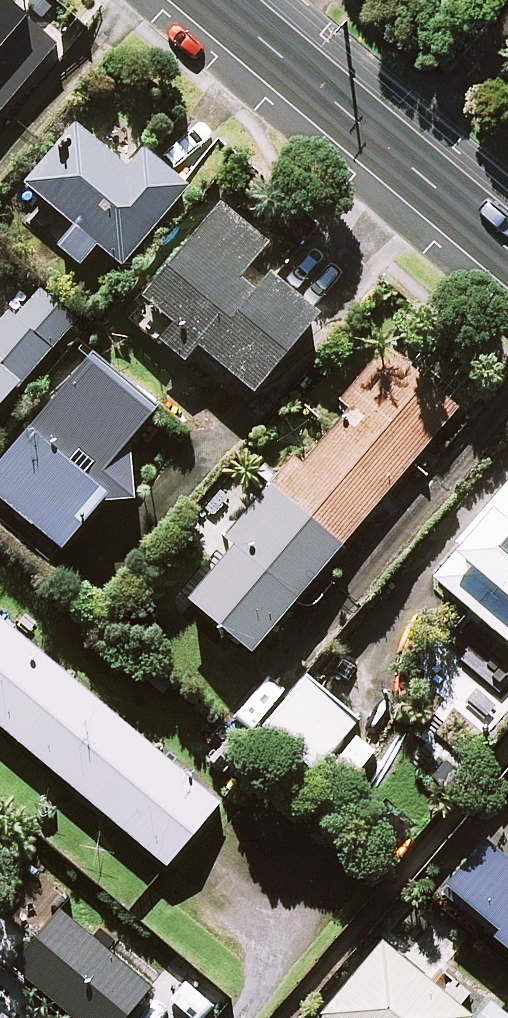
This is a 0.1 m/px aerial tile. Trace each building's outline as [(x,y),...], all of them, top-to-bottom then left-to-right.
[(21,0),(0,0),(0,124),(70,43),(21,0)] [(132,164),(82,121),(29,182),(78,224),(62,244),(83,263),(101,242),(125,262),(192,184),(147,146),(132,164)] [(280,248),(223,203),(148,297),(178,321),(164,339),(189,359),(202,343),(260,389),(322,310),(266,265),(280,248)] [(77,319),(37,284),(0,326),(0,407),(77,319)] [(375,362),(357,384),(342,371),(328,387),(344,400),(352,407),(304,463),(297,457),(232,534),(242,542),(196,596),(257,648),(462,405),(451,396),(467,378),(406,326),(375,362)] [(95,354),(0,465),(0,488),(67,545),(113,491),(136,502),(133,444),(161,411),(95,354)] [(434,572),(507,636),(507,486),(434,572)] [(0,614),(0,721),(169,863),(222,800),(0,614)] [(365,716),(310,675),(266,734),(321,775),(365,716)] [(492,833),(450,877),(503,927),(500,930),(507,937),(507,848),(492,833)] [(64,904),(4,973),(23,990),(33,978),(79,1017),(126,1017),(155,984),(64,904)] [(385,939),(324,1011),(332,1017),(470,1017),(474,1013),(385,939)]
